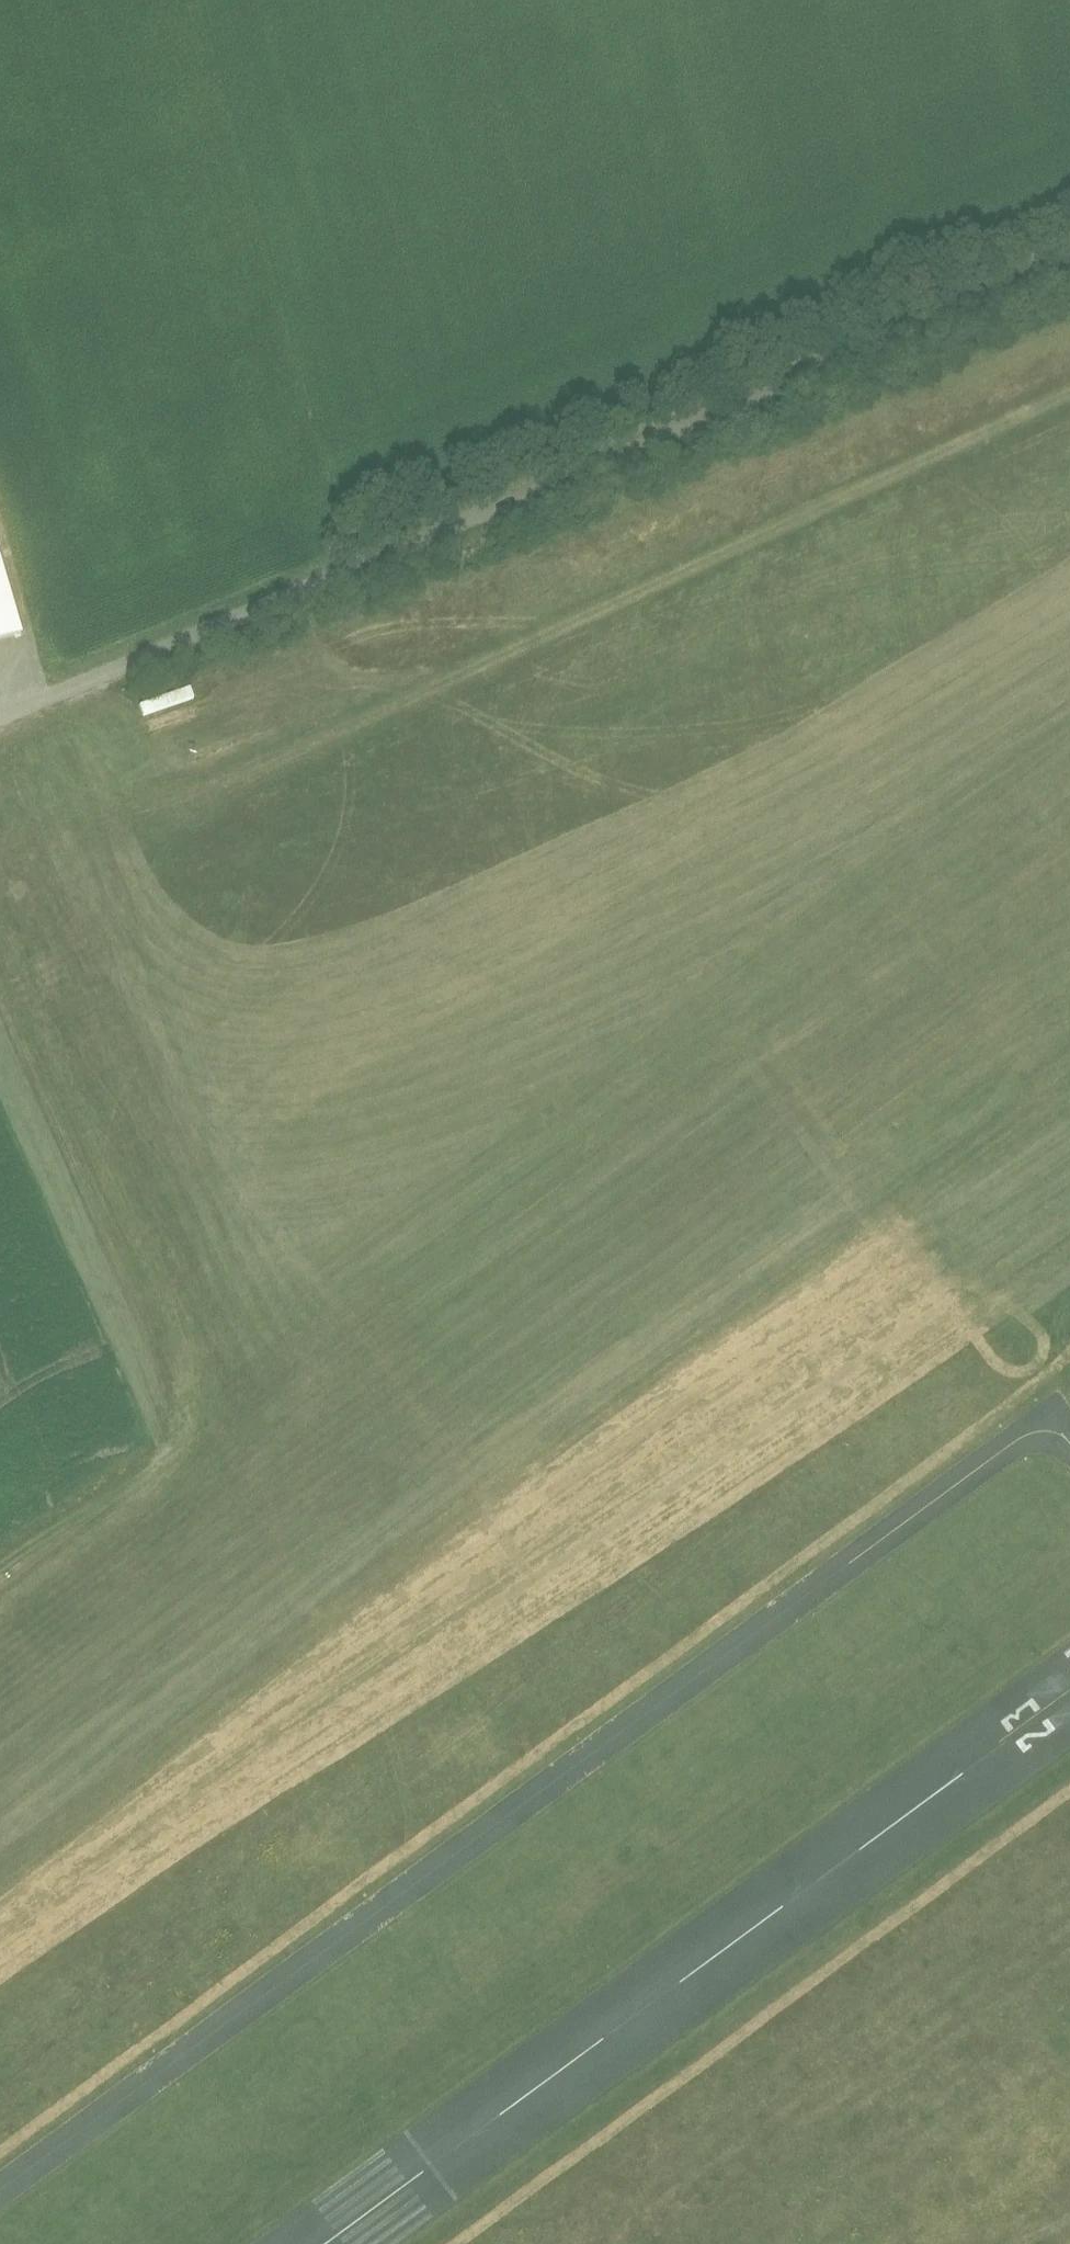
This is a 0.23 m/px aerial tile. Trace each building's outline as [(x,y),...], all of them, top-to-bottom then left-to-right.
[(18,633),(0,571),(0,639),(18,633)]
